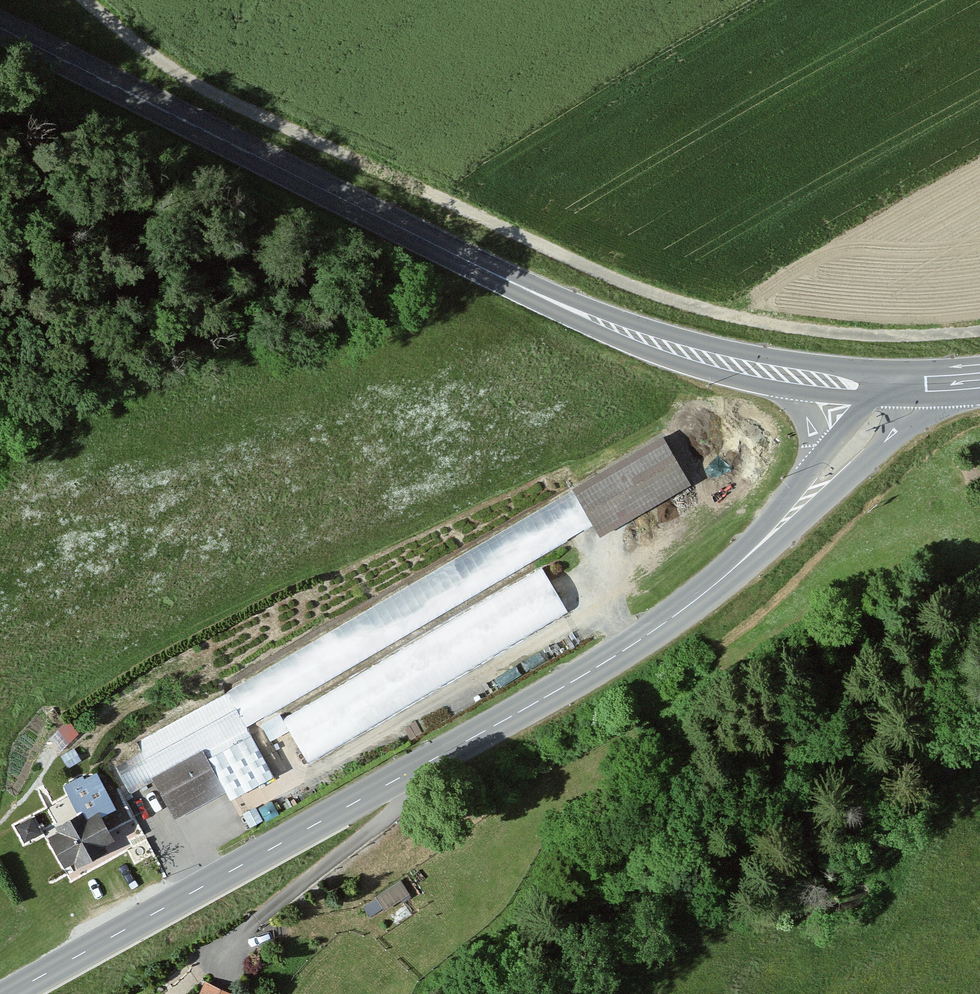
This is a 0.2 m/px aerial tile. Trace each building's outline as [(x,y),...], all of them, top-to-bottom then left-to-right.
[(680,483),(654,440),(568,491),(595,534),(680,483)] [(580,528),(561,496),(139,742),(143,749),(116,765),(130,790),(580,528)] [(559,615),(536,574),(278,722),(301,762),(559,615)] [(52,736),(61,749),(77,732),(69,719),(52,736)] [(75,748),(63,755),(68,765),(80,758),(75,748)] [(215,789),(197,755),(150,781),(168,814),(215,789)] [(96,779),(82,788),(90,802),(104,793),(96,779)] [(112,835),(96,804),(49,828),(65,859),(112,835)] [(198,982),(193,993),(225,993),(198,982)]
